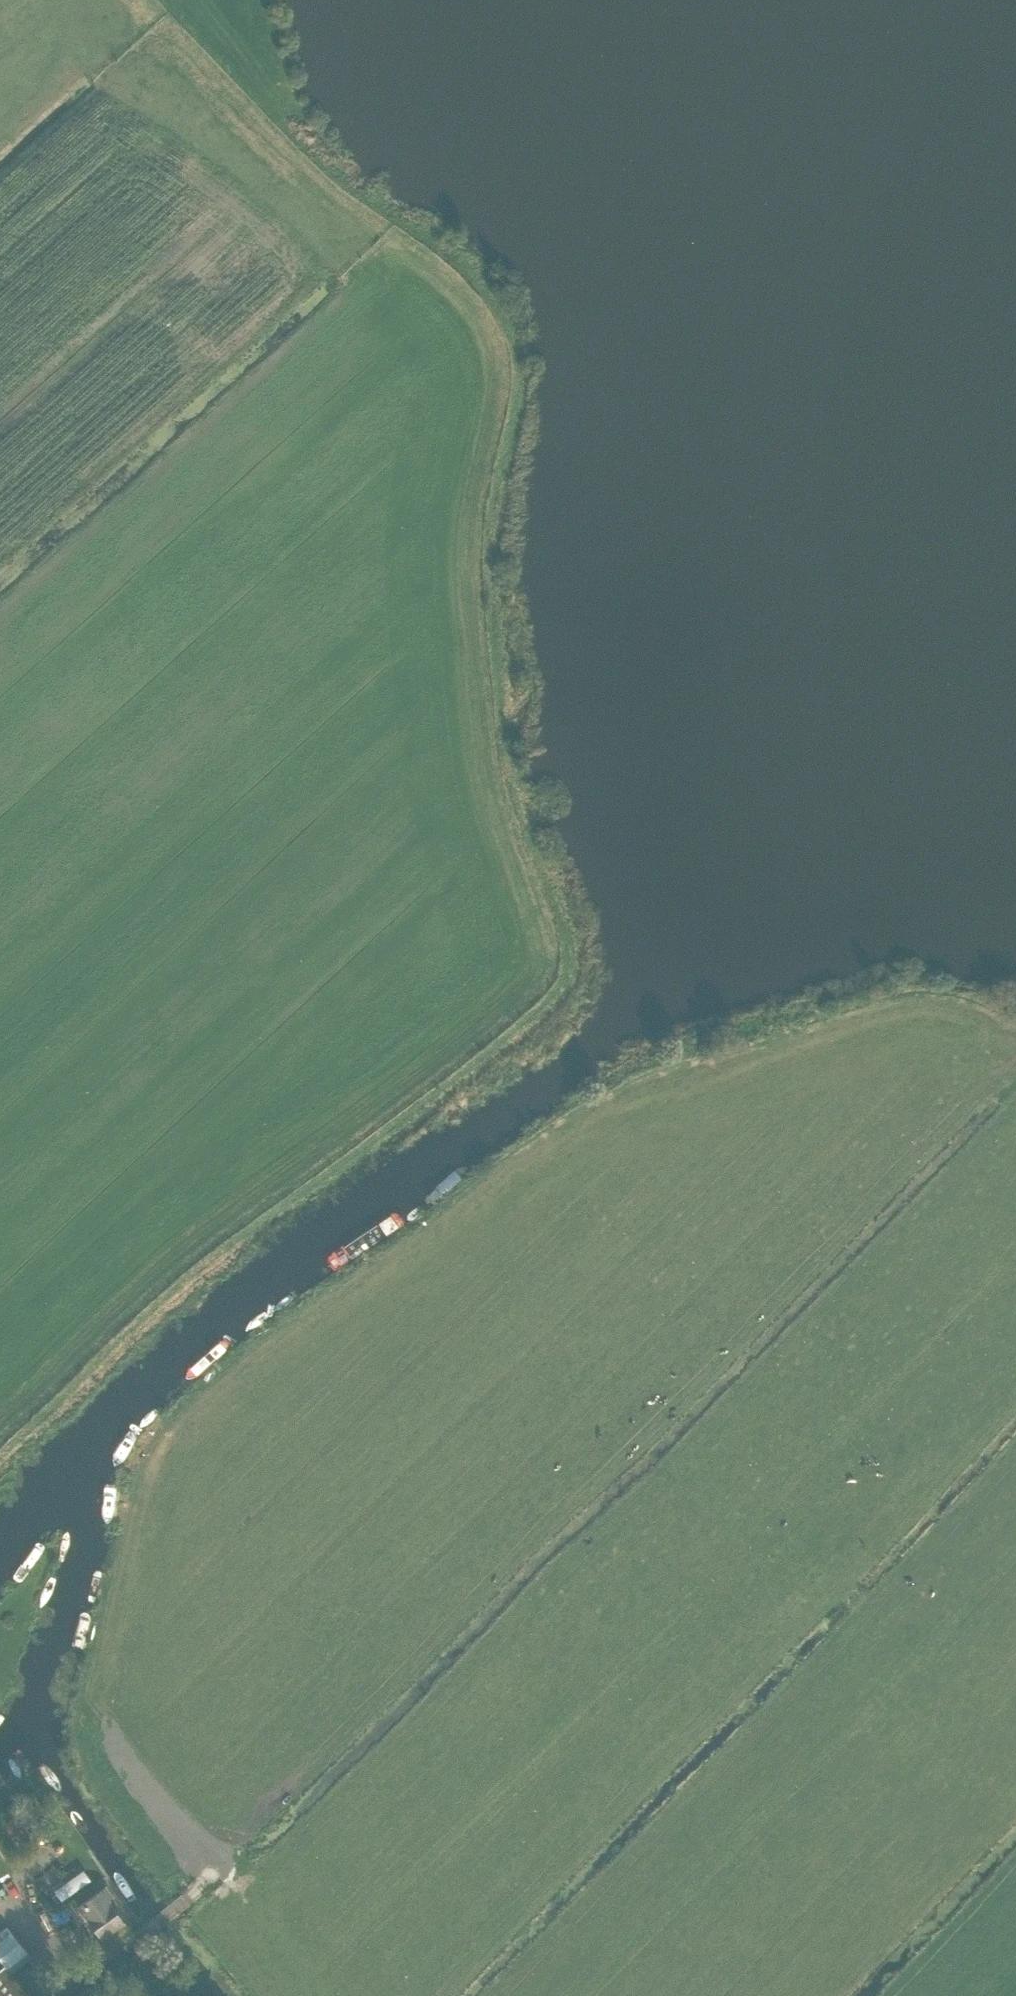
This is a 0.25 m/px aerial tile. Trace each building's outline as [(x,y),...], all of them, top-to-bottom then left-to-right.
[(111,1896),(108,1892),(103,1885),(76,1905),(100,1938),(122,1922),(106,1900),(111,1896)] [(0,1967),(0,1995),(27,1995),(2,1965),(0,1967)]
